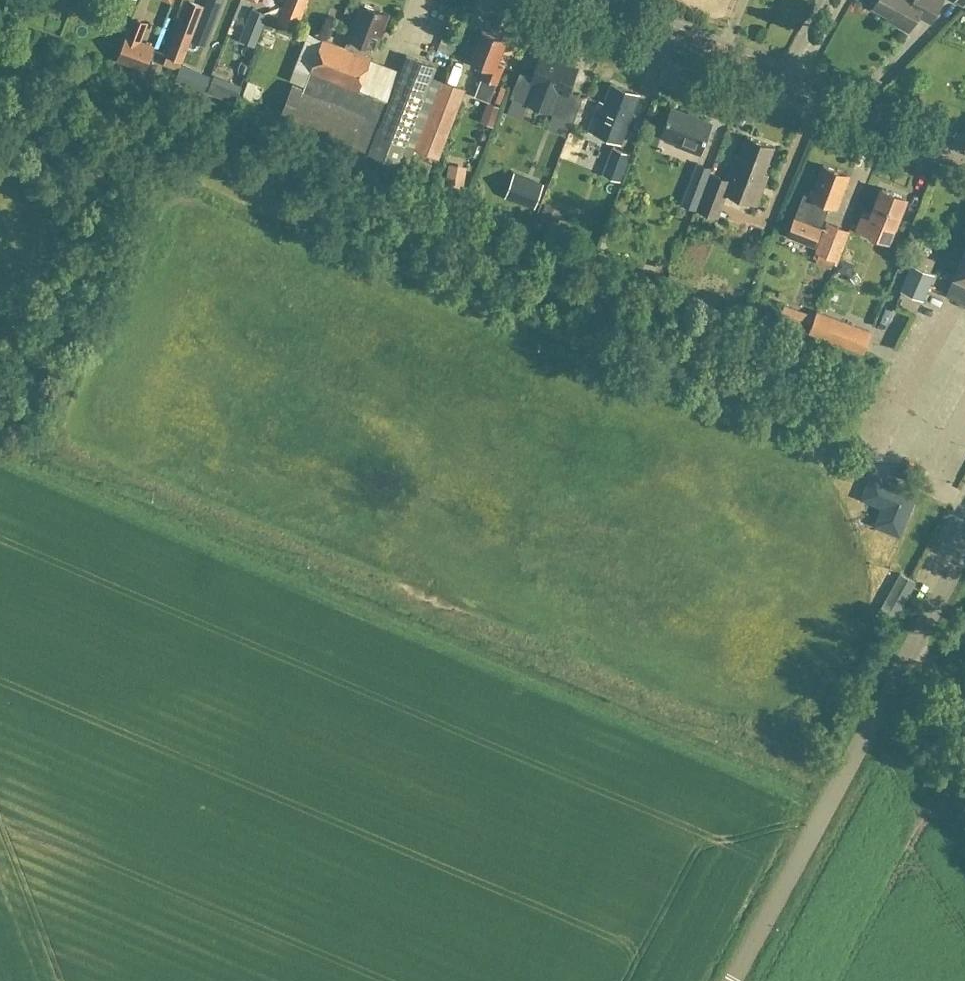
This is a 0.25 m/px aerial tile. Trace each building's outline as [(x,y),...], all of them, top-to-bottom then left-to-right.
[(138,0),(137,0),(126,0),(122,12),(132,16),(138,0)] [(277,23),(296,30),(308,0),(286,0),(277,23)] [(873,8),(897,21),(895,24),(908,32),(917,16),(930,23),(943,0),(878,0),(873,8)] [(963,8),(964,6),(964,0),(954,0),(963,8)] [(345,48),(323,40),(311,73),(303,89),(293,85),(279,119),(398,165),(436,68),(406,57),(389,101),(359,90),(372,59),(368,57),(372,48),(375,49),(388,14),(361,4),(345,48)] [(218,14),(205,9),(192,42),(205,46),(218,14)] [(268,16),(253,11),(253,10),(241,42),(256,48),(268,16)] [(182,62),(196,25),(181,19),(167,56),(182,62)] [(496,84),(503,68),(496,66),(506,40),(481,31),(470,60),(487,66),(482,79),(496,84)] [(154,48),(126,38),(118,60),(145,71),(154,48)] [(562,62),(541,54),(531,80),(520,75),(511,98),(572,122),(581,99),(567,94),(576,70),(562,64),(562,62)] [(453,64),(447,82),(458,86),(464,68),(453,64)] [(489,102),(496,84),(482,79),(475,96),(489,102)] [(261,107),(266,86),(251,83),(246,104),(261,107)] [(629,121),(638,95),(612,85),(604,105),(600,103),(589,132),(615,143),(624,119),(629,121)] [(435,102),(416,153),(436,160),(455,110),(435,102)] [(501,108),(487,103),(480,123),(494,128),(501,108)] [(699,155),(711,124),(672,109),(661,137),(686,146),(684,149),(699,155)] [(764,175),(774,149),(747,138),(736,165),(732,164),(726,181),(711,176),(697,211),(717,219),(726,195),(757,206),(769,177),(764,175)] [(620,182),(630,155),(613,148),(601,175),(620,182)] [(680,205),(697,212),(713,170),(696,164),(680,205)] [(452,166),(450,187),(468,189),(471,168),(452,166)] [(830,206),(836,209),(848,176),(823,167),(811,198),(803,195),(788,236),(815,246),(830,206)] [(882,189),(871,215),(864,212),(856,230),(887,243),(894,226),(906,199),(882,189)] [(849,232),(826,224),(815,254),(837,262),(849,232)] [(961,263),(947,296),(964,305),(964,253),(961,263)] [(901,292),(921,301),(933,276),(912,267),(901,292)] [(800,313),(794,328),(807,332),(812,318),(800,313)] [(817,313),(809,334),(862,354),(870,333),(817,313)] [(915,495),(872,477),(863,499),(889,510),(882,527),(899,535),(915,495)] [(915,584),(900,575),(878,614),(893,622),(915,584)]
